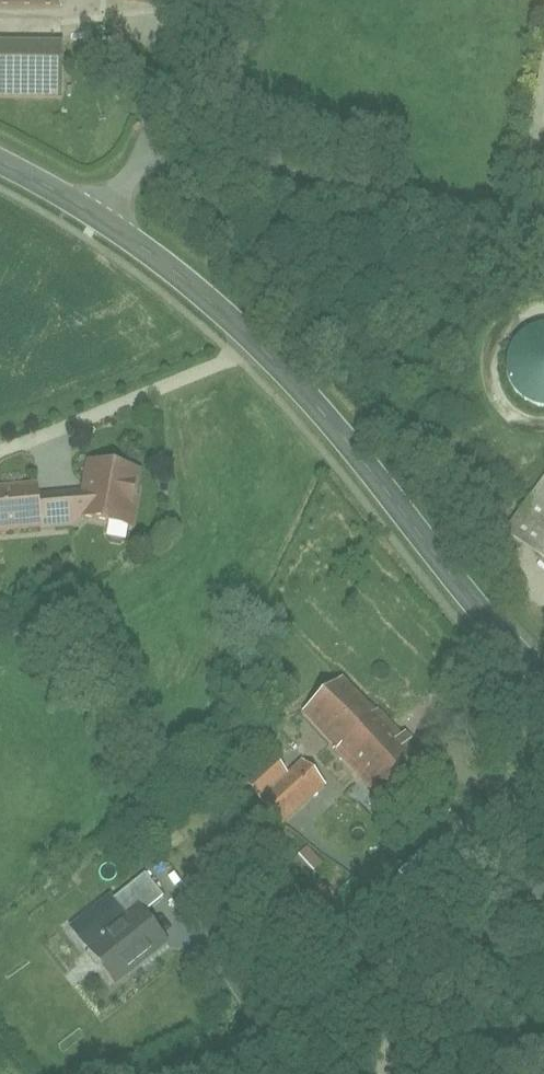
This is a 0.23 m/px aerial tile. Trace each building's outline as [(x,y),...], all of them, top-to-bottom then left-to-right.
[(65,96),(63,41),(0,44),(0,98),(65,96)] [(113,537),(113,526),(139,529),(146,461),(89,455),(87,476),(0,477),(0,538),(113,537)] [(503,532),(543,561),(543,476),(503,532)] [(355,667),(304,712),(383,801),(434,756),(355,667)] [(300,761),(253,800),(284,837),(331,798),(300,761)] [(118,900),(132,918),(86,952),(113,988),(173,944),(158,924),(172,913),(146,879),(118,900)]
